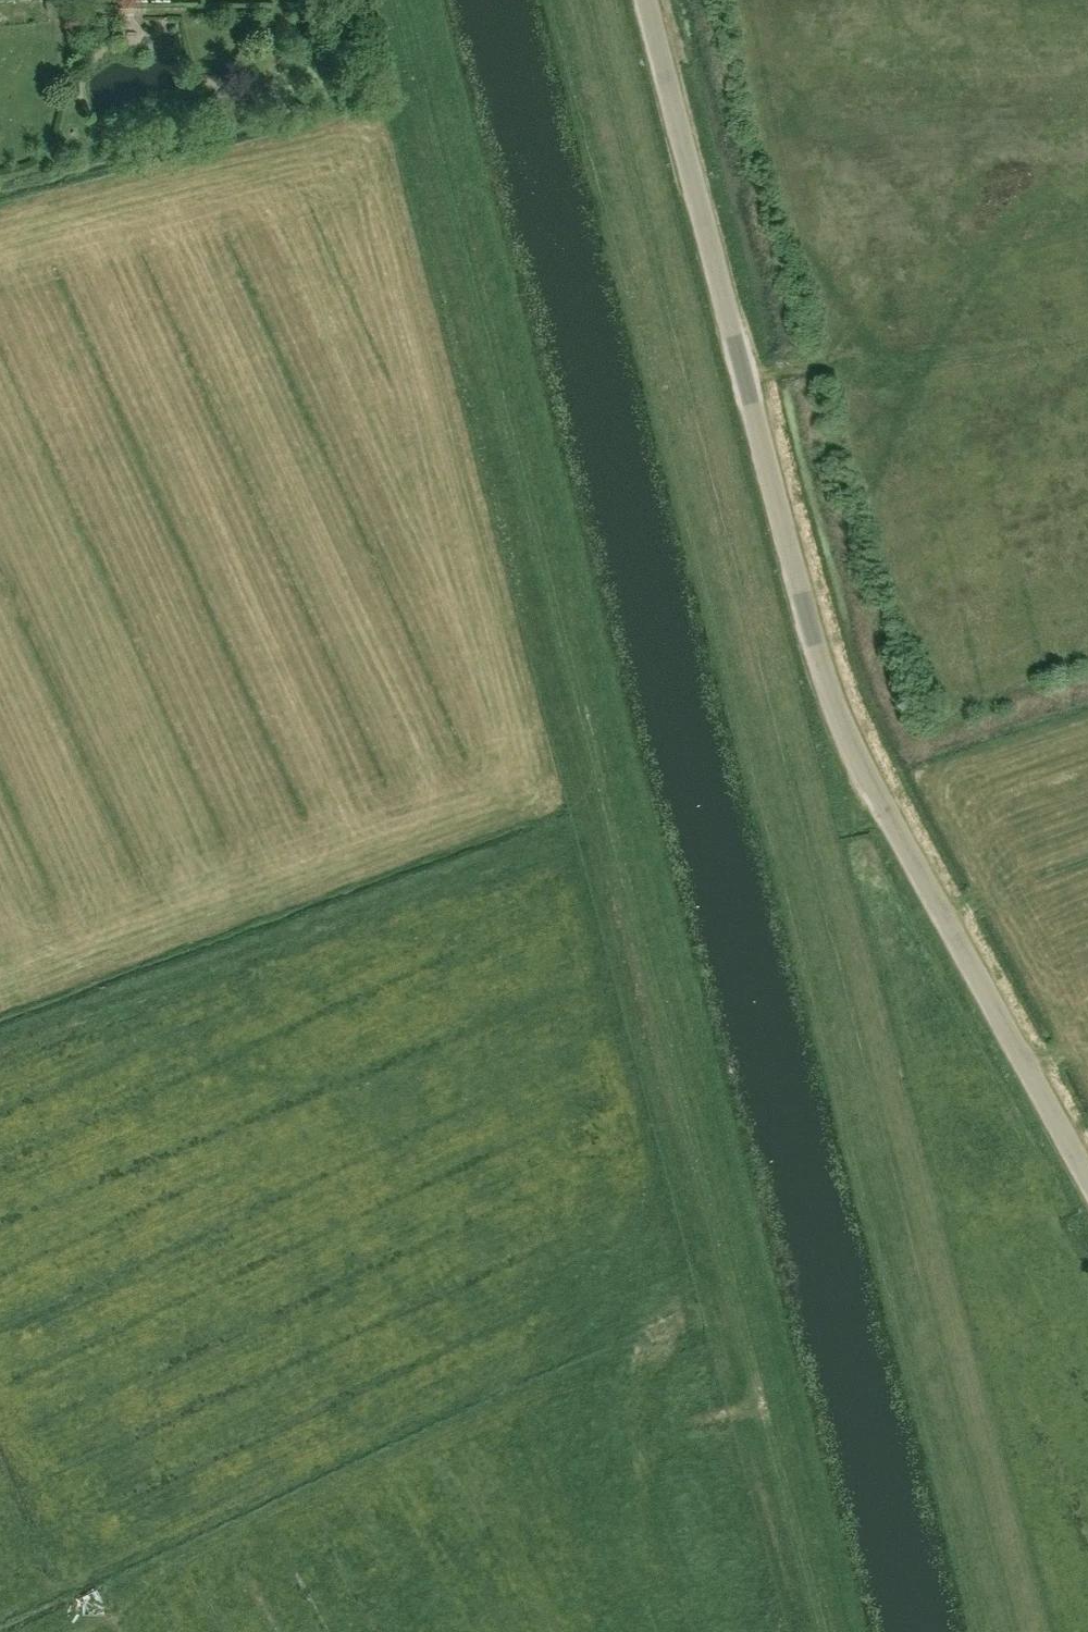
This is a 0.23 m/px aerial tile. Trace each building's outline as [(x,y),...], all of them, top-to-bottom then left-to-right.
[(88,1588),(97,1607),(116,1598),(106,1579),(88,1588)]
